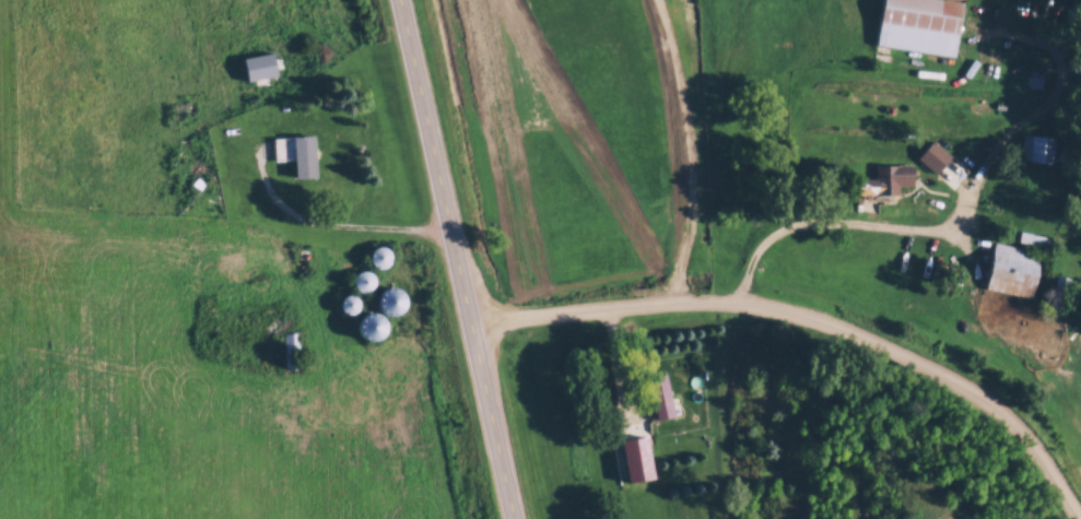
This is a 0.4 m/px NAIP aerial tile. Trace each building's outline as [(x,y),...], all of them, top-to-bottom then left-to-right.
[(965,1),(959,0),(884,0),(878,45),(957,56),(965,1)] [(275,159),(296,159),(296,178),(317,177),(316,135),(274,136),(275,159)] [(1054,135),(1023,135),(1023,162),(1054,162),(1054,135)] [(937,174),(953,156),(934,139),(918,157),(937,174)] [(900,194),(900,185),(914,185),(914,164),(877,164),(877,178),(864,178),(864,194),(900,194)] [(1020,241),(1053,248),(1055,238),(1022,231),(1020,241)] [(1034,298),(1043,251),(995,243),(987,289),(1034,298)] [(390,267),(392,248),(375,247),(373,266),(390,267)] [(366,271),(355,278),(362,290),(373,284),(366,271)] [(1066,312),(1066,277),(1055,277),(1055,312),(1066,312)] [(383,300),(392,312),(403,304),(395,292),(383,300)] [(379,321),(368,321),(368,336),(379,336),(379,321)] [(299,368),(299,331),(284,331),(284,368),(299,368)] [(678,414),(664,373),(646,380),(661,420),(678,414)]
